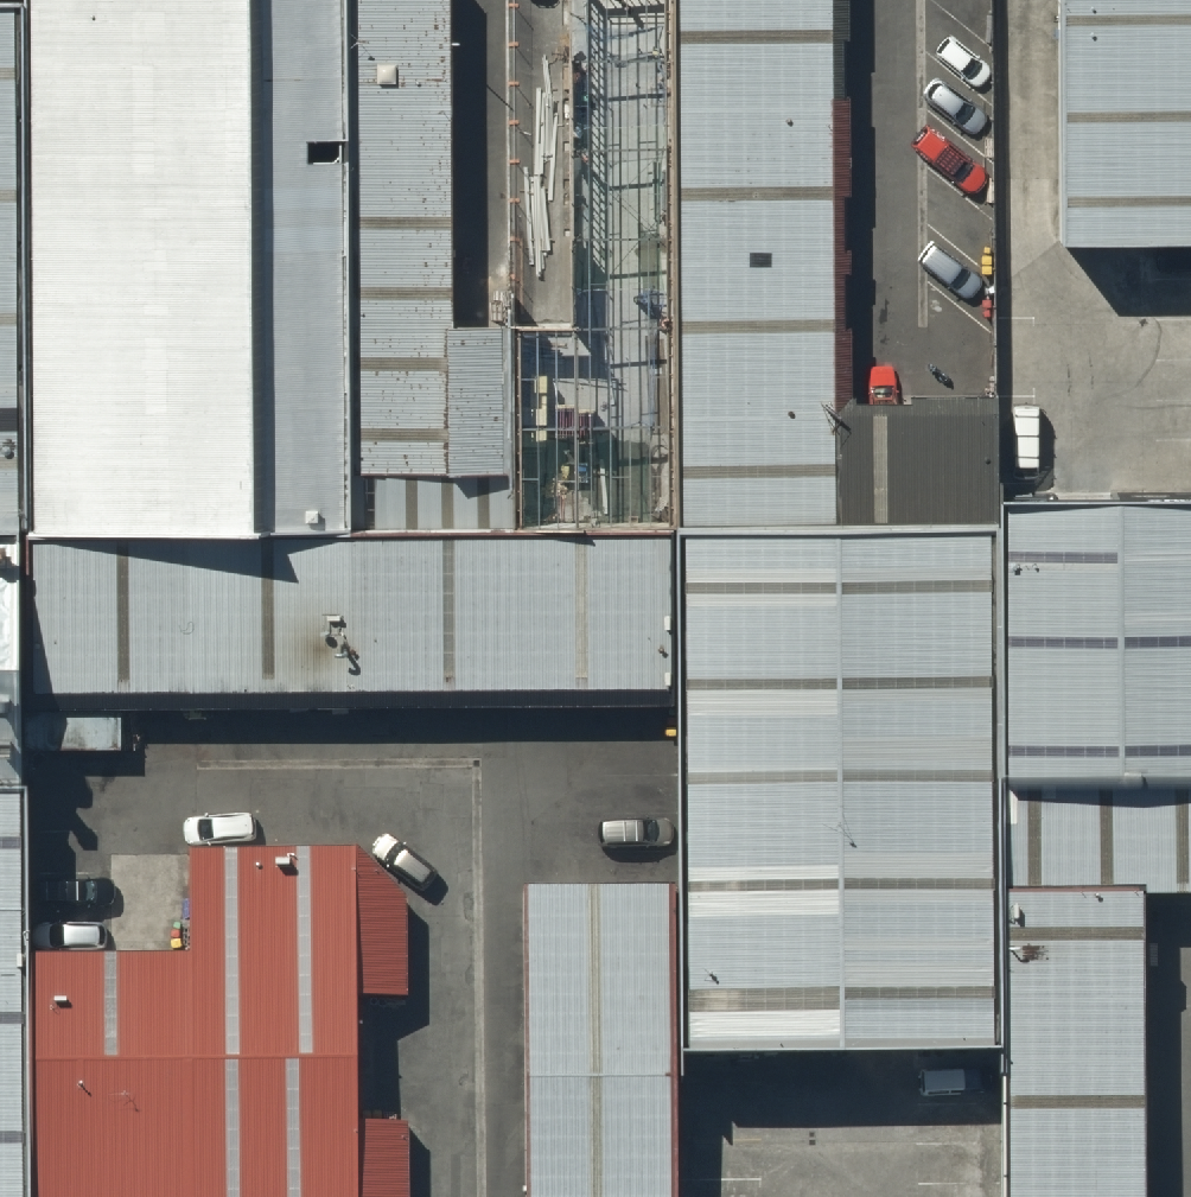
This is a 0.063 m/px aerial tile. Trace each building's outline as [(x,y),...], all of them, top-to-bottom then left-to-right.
[(25,10),(25,0),(0,0),(0,11),(25,10)] [(25,542),(575,537),(571,336),(455,333),(452,0),(25,0),(25,10),(25,542)] [(675,539),(838,537),(835,0),(573,0),(571,336),(575,537),(675,539)] [(1042,242),(1190,242),(1190,0),(1041,0),(1042,242)] [(25,542),(25,10),(0,11),(0,542),(25,542)] [(998,532),(1001,800),(1190,800),(1190,501),(1000,502),(998,532)] [(838,537),(675,539),(679,698),(676,902),(678,1071),(1001,1068),(1001,800),(998,532),(838,537)] [(679,698),(675,539),(575,537),(25,542),(30,700),(679,698)] [(25,542),(0,542),(0,801),(32,800),(30,700),(25,542)] [(0,801),(0,1196),(37,1196),(34,968),(32,800),(0,801)] [(1001,800),(1001,1068),(1001,1196),(1143,1196),(1142,908),(1190,910),(1190,800),(1001,800)] [(678,1071),(676,902),(492,836),(492,1196),(647,1196),(678,1071)] [(37,1196),(401,1196),(400,1122),(355,1122),(353,1009),(406,1008),(405,898),(355,859),(191,861),(192,965),(34,968),(37,1196)]
